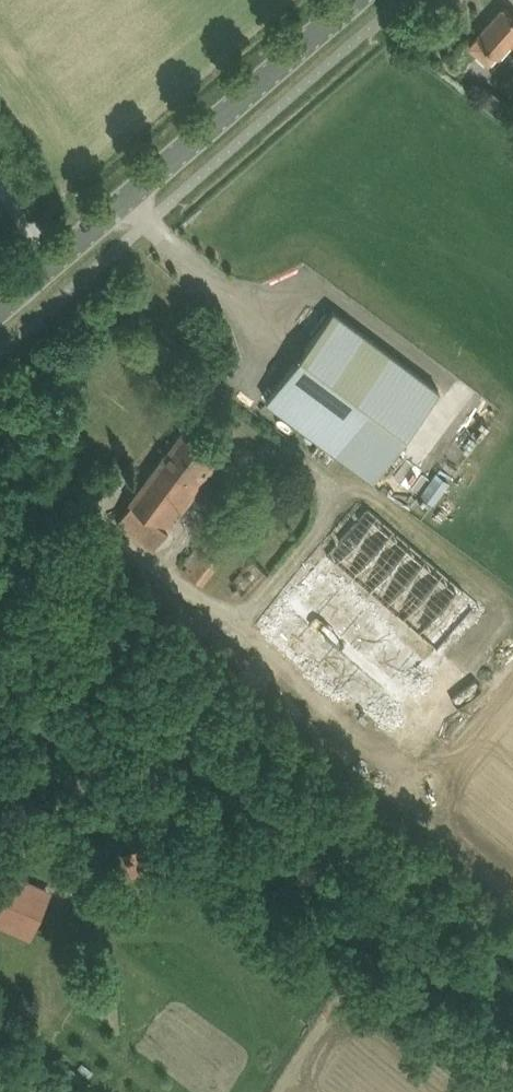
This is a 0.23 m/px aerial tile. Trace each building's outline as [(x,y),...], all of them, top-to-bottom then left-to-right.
[(491,63),(500,54),(511,42),(512,45),(512,10),(506,4),(479,34),(481,35),(472,45),(491,63)] [(439,388),(333,309),(267,398),(373,476),(439,388)] [(220,459),(210,451),(183,429),(129,500),(131,502),(117,520),(154,547),(206,477),(220,459)] [(439,472),(425,493),(434,499),(448,478),(439,472)] [(442,645),(481,600),(369,503),(267,619),(283,633),(282,634),(388,725),(436,670),(335,583),(351,565),(442,645)] [(145,841),(122,851),(132,875),(157,864),(145,841)] [(85,848),(80,852),(89,864),(94,860),(85,848)] [(0,908),(0,912),(26,923),(36,900),(40,902),(46,889),(15,876),(0,908)] [(91,1081),(71,1065),(65,1072),(85,1088),(91,1081)]
